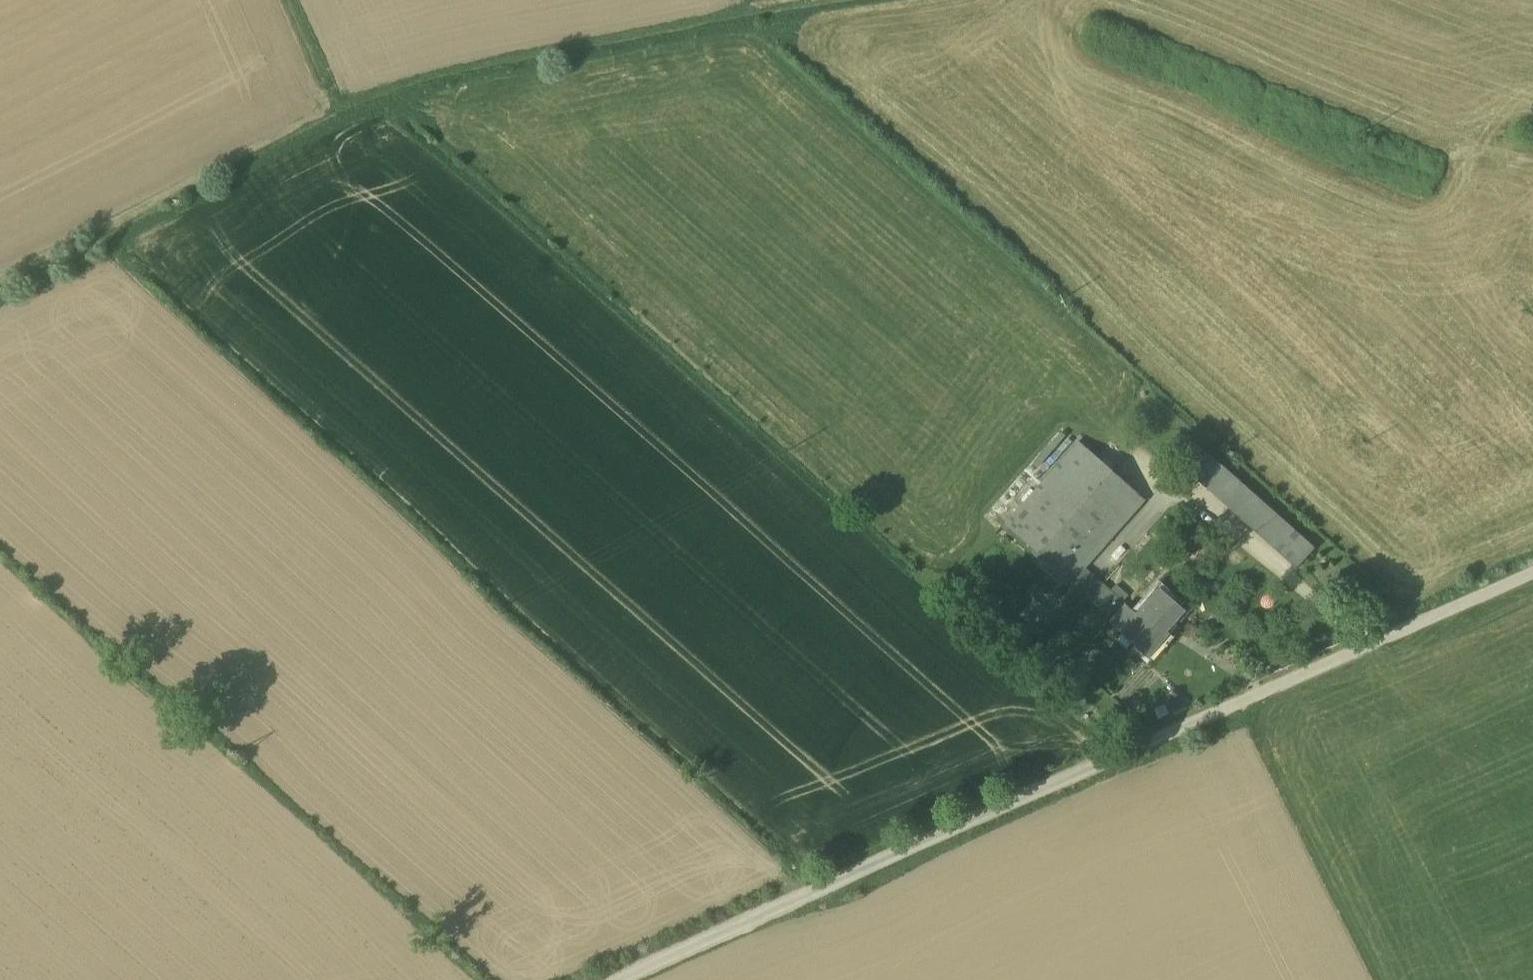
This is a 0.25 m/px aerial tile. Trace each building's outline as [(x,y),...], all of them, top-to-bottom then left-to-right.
[(1070,580),(1087,561),(1143,498),(1077,439),(1004,521),(1070,580)] [(1193,465),(1300,561),(1316,543),(1209,448),(1193,465)] [(1114,618),(1130,599),(1087,561),(1070,580),(1114,618)] [(1114,618),(1151,651),(1170,630),(1165,626),(1185,604),(1160,582),(1138,606),(1130,599),(1114,618)] [(1147,682),(1137,700),(1149,706),(1158,688),(1147,682)]
